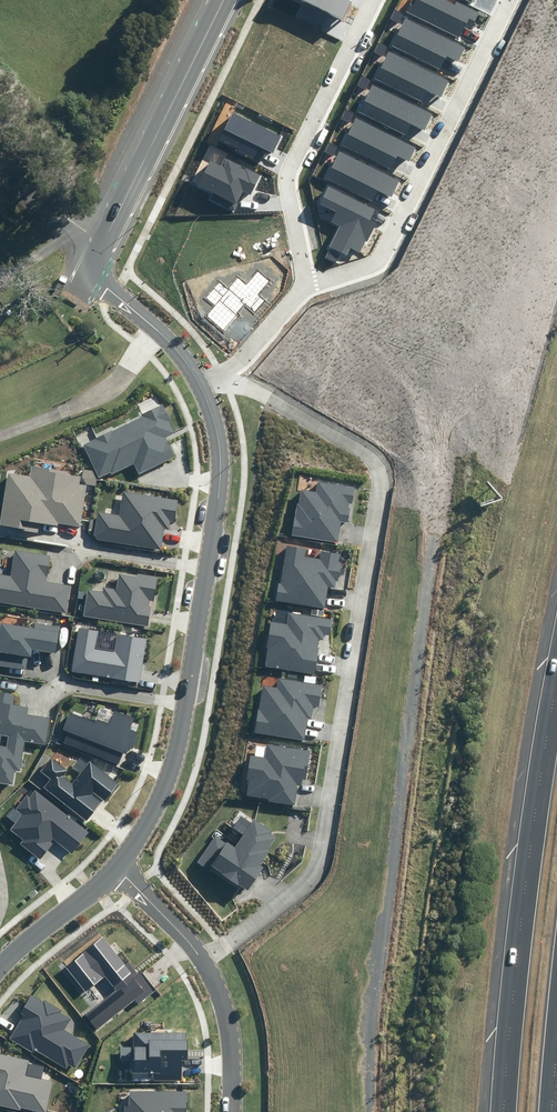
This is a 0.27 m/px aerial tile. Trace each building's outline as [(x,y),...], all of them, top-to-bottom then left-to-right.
[(345,0),(302,0),(303,1),(296,15),(321,28),(328,13),(342,20),(351,3),(345,0)] [(406,13),(461,39),(466,27),(471,29),(479,12),(457,2),(455,5),(444,0),(412,0),(406,13)] [(465,48),(406,19),(393,45),(441,69),(447,57),(458,62),(465,48)] [(447,81),(388,51),(375,78),(423,102),(429,89),(440,95),(447,81)] [(432,114),(373,85),(360,111),(408,135),(414,123),(425,128),(432,114)] [(281,136),(235,113),(221,141),(257,160),(262,149),(272,154),(281,136)] [(416,147),(356,117),(343,144),(391,168),(397,155),(409,161),(416,147)] [(398,181),(339,151),(325,178),(374,201),(380,189),(391,195),(398,181)] [(221,166),(211,161),(199,186),(212,192),(209,199),(234,211),(244,191),(251,194),(260,175),(225,158),(221,166)] [(373,209),(329,188),(322,203),(337,211),(332,221),(340,225),(329,247),(347,256),(350,248),(362,254),(377,221),(369,218),(373,209)] [(212,306),(203,316),(224,333),(247,306),(255,314),(266,301),(257,294),(269,281),(258,271),(247,284),(237,276),(228,286),(219,278),(202,298),(212,306)] [(162,407),(81,443),(98,481),(135,464),(139,473),(175,457),(166,437),(174,434),(162,407)] [(28,475),(10,472),(1,525),(39,532),(40,524),(78,530),(86,484),(79,483),(80,476),(29,467),(28,475)] [(292,535),(337,543),(341,520),(348,522),(354,487),(319,481),(317,493),(300,490),(292,535)] [(120,515),(98,512),(94,535),(97,540),(160,550),(164,528),(169,529),(171,521),(175,522),(178,501),(123,492),(120,515)] [(304,550),(288,547),(279,599),(325,607),(328,587),(336,588),(342,555),(320,552),(319,560),(303,557),(304,550)] [(0,573),(0,603),(66,613),(70,586),(47,583),(51,556),(14,550),(10,575),(0,573)] [(105,591),(87,588),(82,618),(148,629),(157,577),(120,571),(117,589),(106,587),(105,591)] [(334,620),(289,613),(287,624),(271,622),(264,666),(315,675),(322,635),(331,637),(334,620)] [(61,626),(38,622),(37,627),(2,622),(1,629),(0,629),(0,666),(27,670),(30,651),(57,655),(61,626)] [(98,630),(78,627),(71,672),(141,683),(147,639),(118,635),(116,651),(95,648),(98,630)] [(323,684),(279,677),(277,689),(261,687),(254,731),(306,739),(312,699),(321,700),(323,684)] [(27,714),(28,707),(13,704),(14,695),(0,693),(0,744),(1,735),(8,736),(6,747),(0,746),(0,783),(13,785),(15,770),(20,771),(25,741),(45,744),(49,718),(27,714)] [(108,724),(70,709),(62,730),(68,732),(64,742),(118,764),(125,747),(132,750),(139,733),(130,729),(134,718),(113,710),(108,724)] [(312,751),(269,745),(267,757),(251,754),(245,798),(296,805),(299,781),(308,783),(312,751)] [(68,768),(51,755),(39,772),(48,779),(42,787),(86,820),(102,798),(105,801),(117,785),(89,764),(73,786),(61,777),(68,768)] [(88,833),(35,791),(30,797),(26,795),(16,808),(22,813),(8,831),(20,840),(18,843),(39,860),(55,840),(72,853),(88,833)] [(279,836),(254,819),(252,823),(242,817),(235,827),(246,834),(236,850),(217,837),(200,863),(246,893),(264,867),(260,864),(279,836)] [(105,937),(75,960),(95,985),(105,977),(115,991),(86,1014),(96,1028),(134,1000),(137,1004),(154,990),(141,973),(138,975),(127,961),(124,963),(105,937)] [(69,1019),(30,996),(20,1014),(23,1016),(10,1039),(35,1054),(37,1050),(66,1067),(68,1064),(75,1068),(88,1045),(63,1030),(69,1019)] [(187,1060),(187,1032),(133,1033),(133,1048),(120,1048),(120,1068),(131,1068),(131,1074),(153,1074),(153,1081),(182,1080),(182,1060),(187,1060)] [(0,1055),(0,1106),(26,1111),(45,1111),(52,1080),(41,1077),(44,1065),(0,1055)] [(75,1074),(76,1076),(77,1077),(78,1077),(79,1078),(81,1077),(82,1077),(83,1076),(84,1074),(84,1073),(84,1072),(83,1070),(82,1070),(80,1069),(79,1069),(78,1069),(76,1070),(76,1072),(75,1073),(75,1074)] [(189,1092),(131,1093),(131,1106),(125,1106),(125,1111),(189,1111),(189,1092)]
